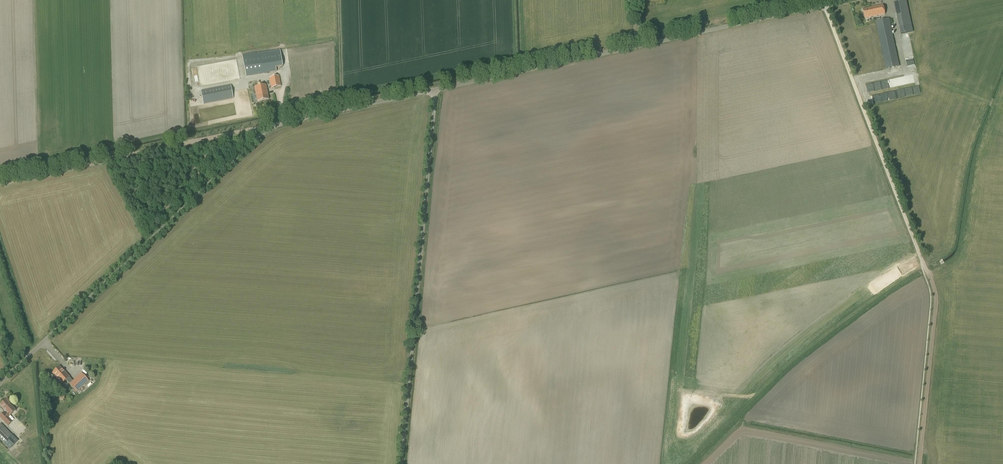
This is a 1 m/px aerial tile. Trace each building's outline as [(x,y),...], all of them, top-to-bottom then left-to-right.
[(899,27),(911,25),(906,0),(902,1),(894,3),(899,27)] [(863,9),(865,19),(885,14),(883,5),(863,9)] [(889,18),(876,21),(886,69),(900,66),(889,18)] [(256,53),(242,55),(246,76),(277,72),(276,67),(283,66),(280,49),(256,54),(256,53)] [(219,74),(219,77),(232,74),(230,62),(216,65),(217,74),(219,74)] [(279,76),(269,78),(271,88),(281,86),(279,76)] [(258,102),(269,99),(266,84),(254,86),(258,102)] [(231,85),(201,91),(204,104),(233,98),(231,85)] [(60,367),(53,373),(57,378),(62,384),(66,380),(70,384),(73,381),(70,377),(64,371),(60,367)] [(73,381),(70,384),(77,392),(89,381),(82,373),(73,381)] [(6,414),(4,412),(0,416),(0,418),(8,426),(13,422),(8,417),(15,410),(12,407),(13,407),(10,404),(12,402),(8,398),(0,405),(0,406),(7,413),(6,414)] [(9,449),(17,441),(1,424),(0,425),(0,440),(9,449)]
